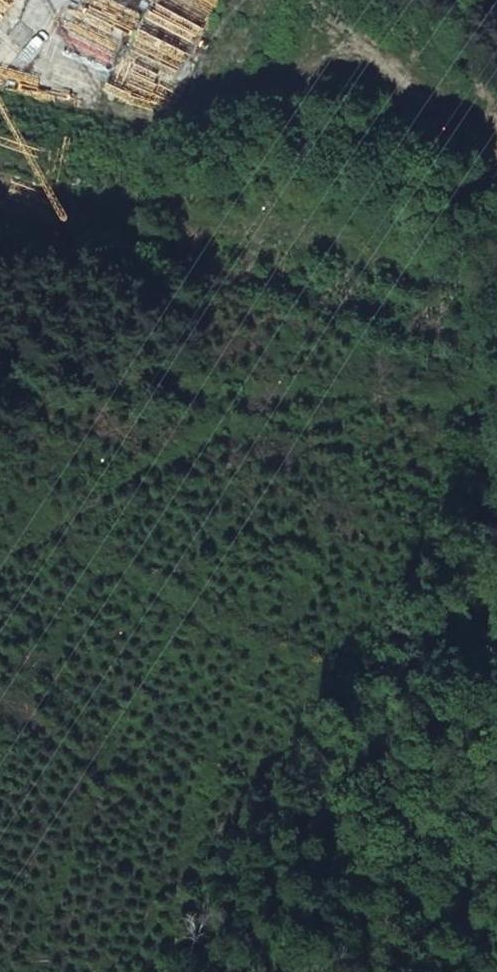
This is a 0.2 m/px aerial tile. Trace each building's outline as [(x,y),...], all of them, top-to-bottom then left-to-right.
[(91,240),(102,203),(0,172),(0,210),(91,240)]
